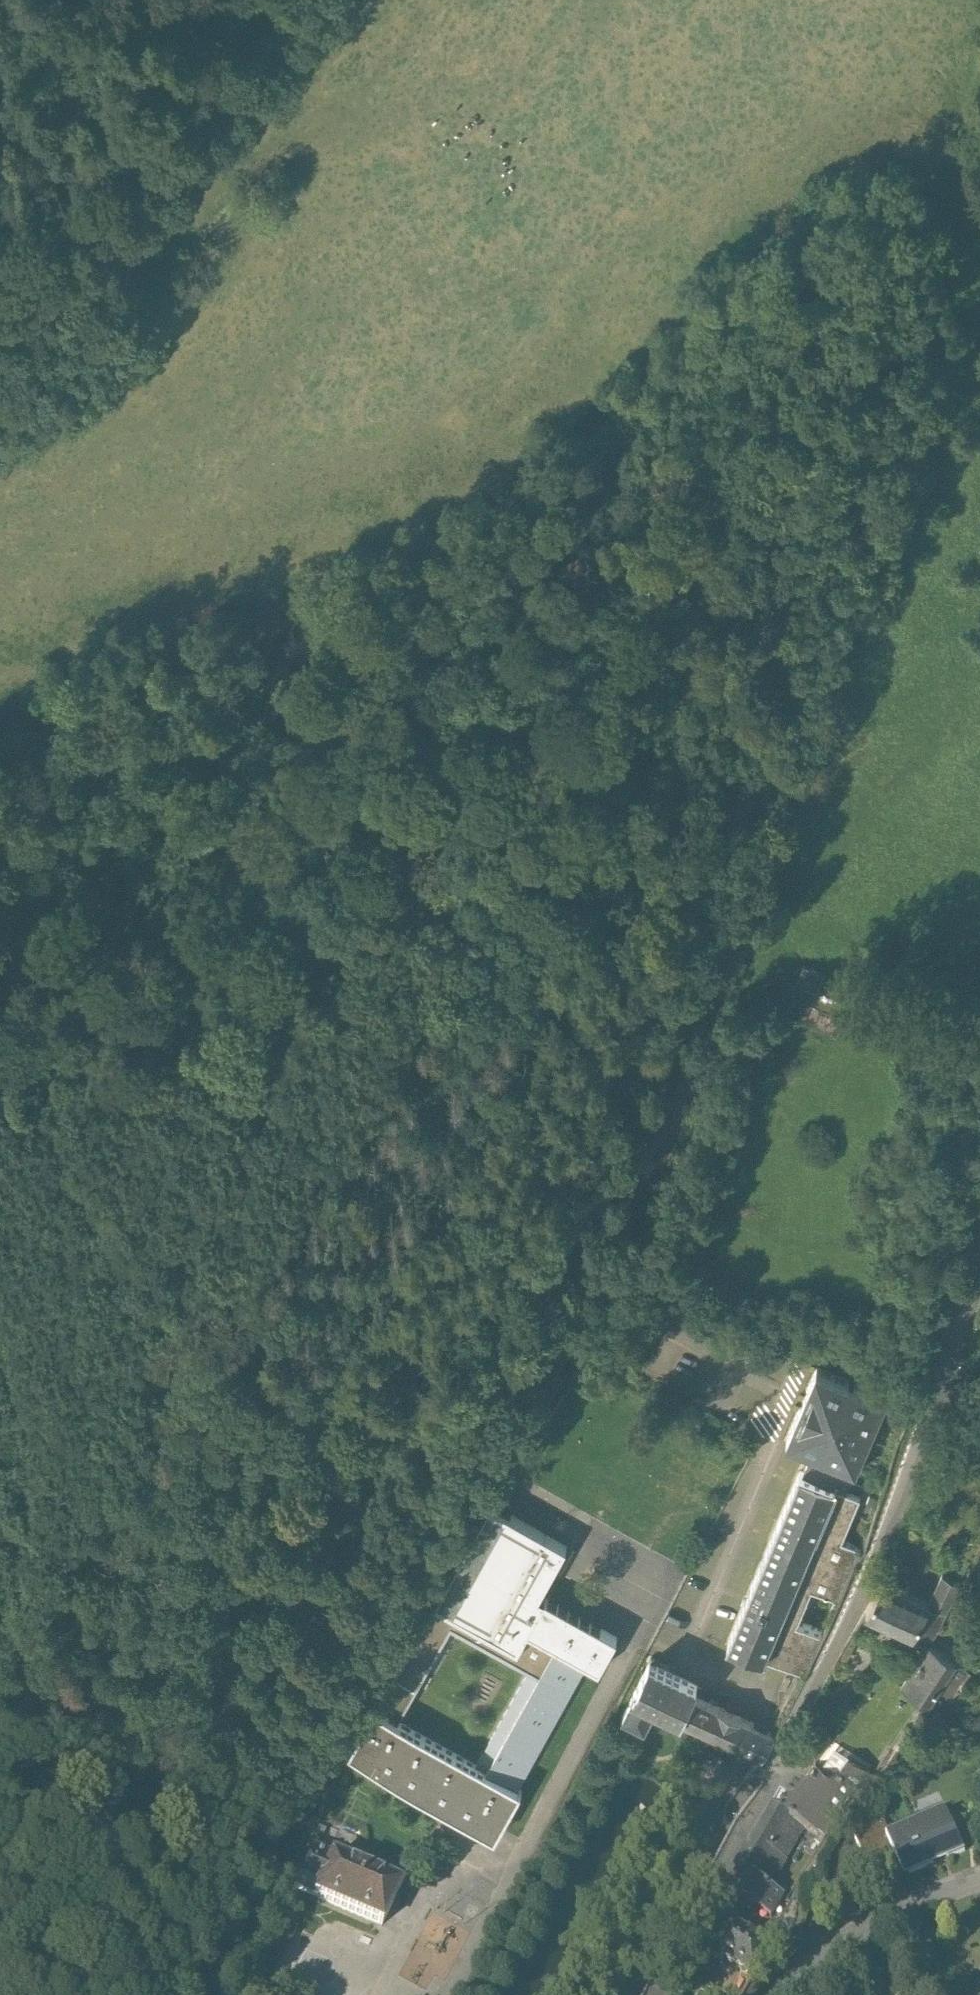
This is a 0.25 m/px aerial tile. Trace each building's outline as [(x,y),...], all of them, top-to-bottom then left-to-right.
[(787,1442),(814,1455),(853,1471),(883,1402),(818,1373),(787,1442)] [(799,1476),(729,1646),(804,1677),(820,1638),(795,1627),(811,1588),(839,1600),(859,1550),(840,1542),(858,1499),(844,1493),(853,1471),(814,1455),(805,1478),(799,1476)] [(486,1501),(434,1598),(514,1641),(540,1593),(566,1544),(486,1501)] [(932,1600),(887,1572),(869,1602),(914,1630),(917,1626),(932,1600)] [(492,1835),(587,1664),(598,1670),(616,1635),(540,1593),(514,1641),(434,1598),(345,1753),(480,1829),(492,1835)] [(929,1634),(945,1608),(932,1600),(917,1626),(929,1634)] [(956,1660),(930,1642),(903,1681),(930,1699),(956,1660)] [(655,1704),(681,1717),(693,1695),(698,1683),(651,1659),(623,1714),(644,1725),(655,1704)] [(968,1670),(956,1660),(930,1699),(938,1704),(968,1670)] [(693,1695),(681,1717),(710,1733),(744,1752),(762,1762),(775,1737),(756,1727),(693,1695)] [(816,1761),(802,1782),(846,1812),(872,1773),(847,1757),(836,1774),(816,1761)] [(824,1846),(846,1812),(802,1782),(779,1816),(807,1834),(824,1846)] [(773,1812),(752,1844),(786,1866),(807,1834),(779,1816),(773,1812)] [(948,1823),(890,1849),(905,1881),(908,1888),(966,1862),(948,1823)] [(392,1905),(402,1887),(324,1845),(309,1837),(290,1874),(382,1923),(392,1905)] [(768,1892),(786,1866),(752,1844),(735,1870),(747,1878),(768,1892)] [(785,1903),(768,1892),(747,1878),(733,1898),(772,1924),(785,1903)] [(718,1963),(756,1985),(774,1954),(736,1932),(718,1963)]
